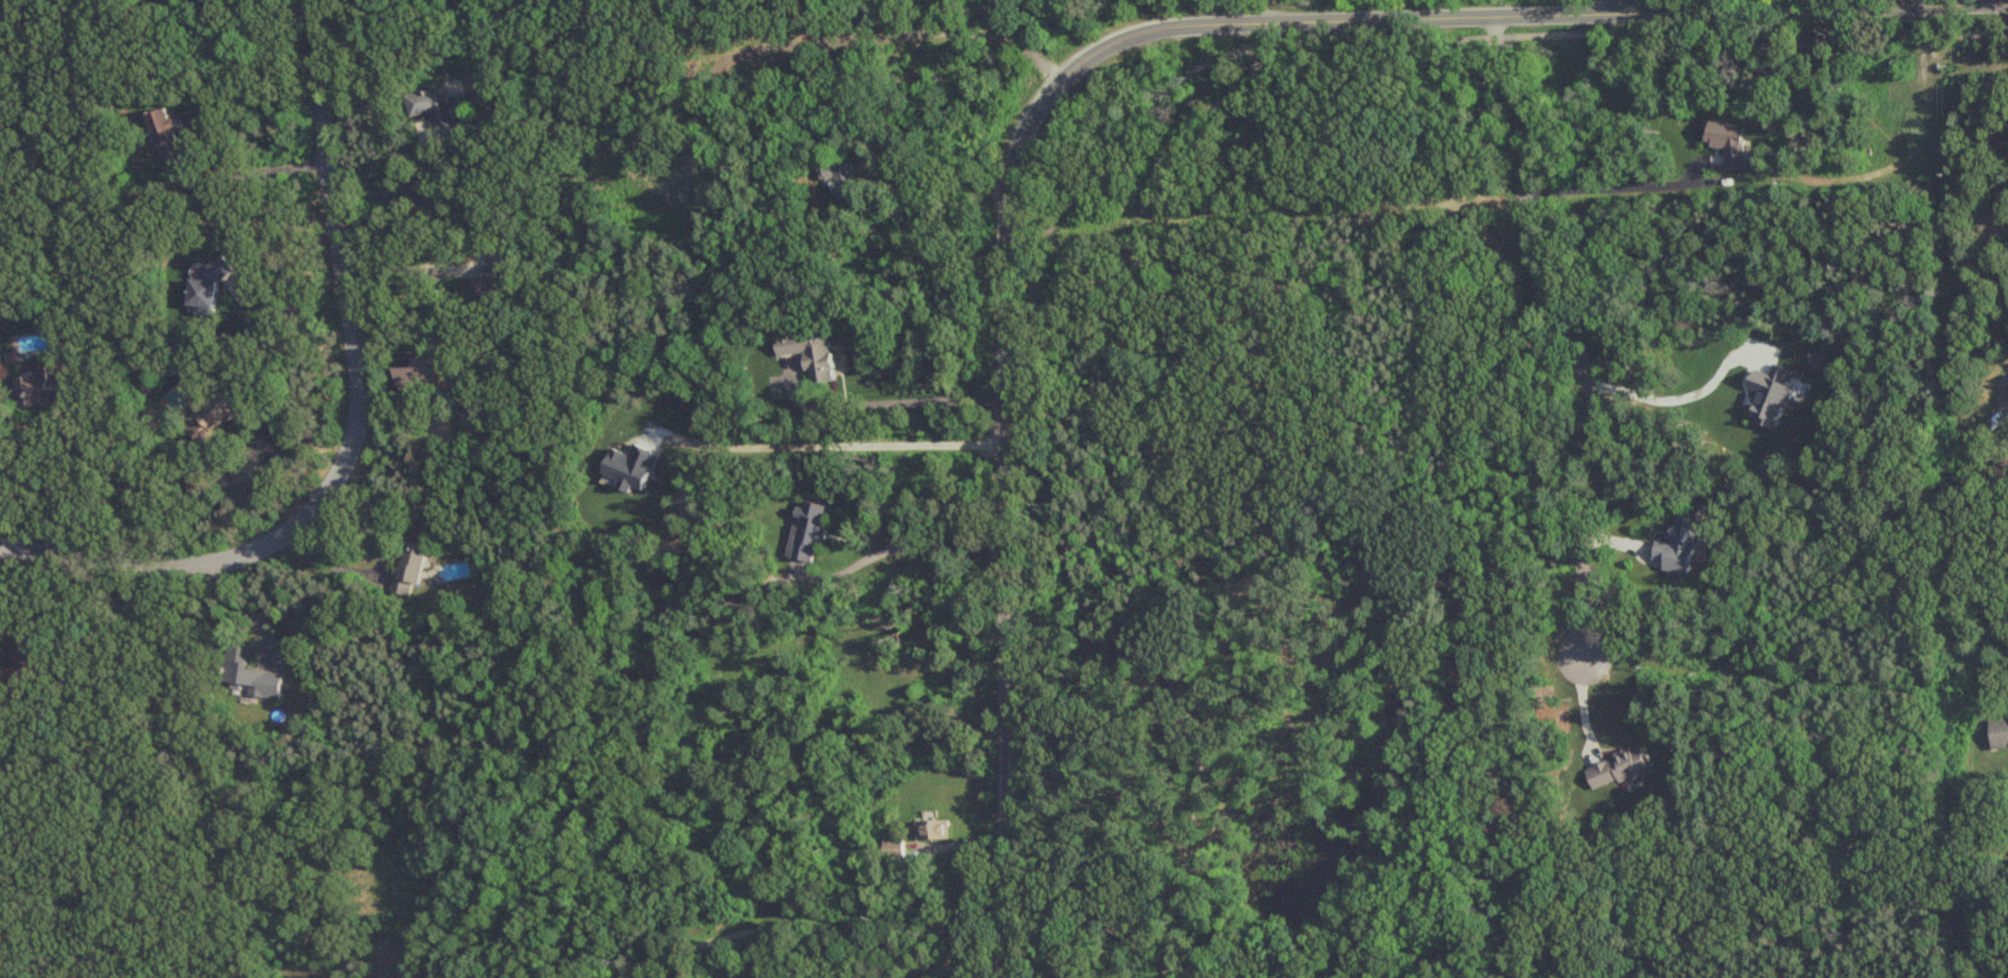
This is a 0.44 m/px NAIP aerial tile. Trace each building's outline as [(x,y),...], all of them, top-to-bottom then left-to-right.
[(446,88),(405,98),(410,119),(433,114),(440,142),(458,138),(446,88)] [(191,157),(179,109),(155,116),(167,164),(191,157)] [(850,194),(862,183),(844,164),(832,175),(850,194)] [(188,280),(185,307),(194,308),(193,317),(216,319),(221,265),(198,263),(197,281),(188,280)] [(774,338),(776,357),(802,354),(806,385),(832,382),(826,332),(774,338)] [(22,377),(26,409),(45,407),(44,398),(71,395),(68,375),(52,377),(51,367),(37,369),(38,376),(22,377)] [(440,390),(439,368),(395,369),(395,391),(440,390)] [(238,412),(219,392),(183,429),(203,449),(238,412)] [(785,558),(815,565),(828,510),(798,503),(785,558)] [(433,551),(400,542),(387,593),(409,598),(412,586),(418,587),(425,559),(430,560),(433,551)] [(251,649),(225,645),(220,684),(230,685),(230,688),(249,691),(248,697),(278,701),(282,675),(248,671),(251,649)] [(1989,750),(2007,749),(2007,718),(1987,720),(1989,750)] [(1592,791),(1650,771),(1643,748),(1584,768),(1592,791)] [(915,821),(915,840),(949,840),(949,821),(915,821)]
